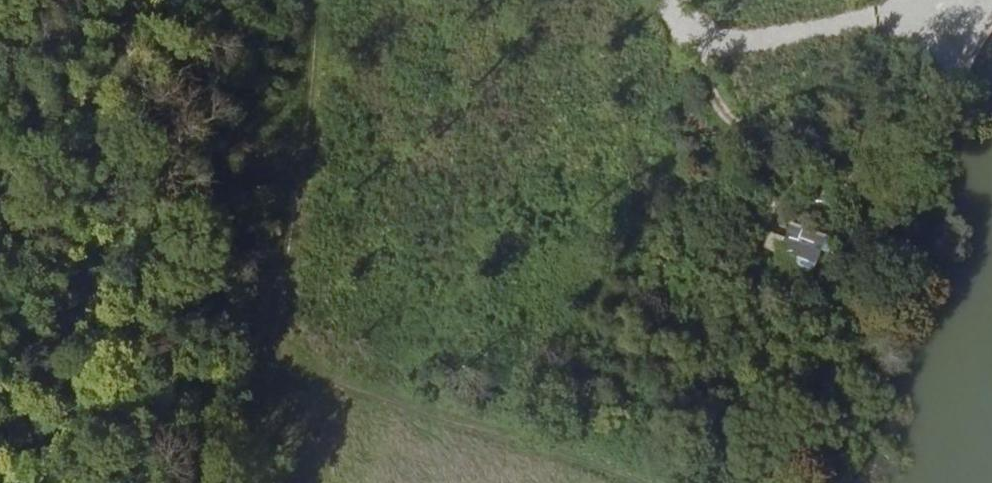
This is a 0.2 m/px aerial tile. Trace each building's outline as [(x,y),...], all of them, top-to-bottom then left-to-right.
[(195,141),(199,122),(175,116),(170,136),(195,141)] [(214,126),(199,122),(195,141),(209,144),(214,126)] [(775,204),(780,206),(793,182),(789,179),(775,204)] [(803,241),(827,254),(849,210),(824,198),(816,193),(793,182),(780,206),(770,224),(803,241)] [(816,193),(824,198),(827,193),(818,188),(816,193)] [(733,228),(719,221),(705,250),(781,286),(795,256),(774,247),(768,261),(726,241),(733,228)] [(774,247),(795,256),(803,241),(770,224),(762,241),(774,247)] [(762,241),(733,228),(726,241),(768,261),(774,247),(762,241)] [(795,256),(781,286),(804,296),(827,254),(803,241),(795,256)]
